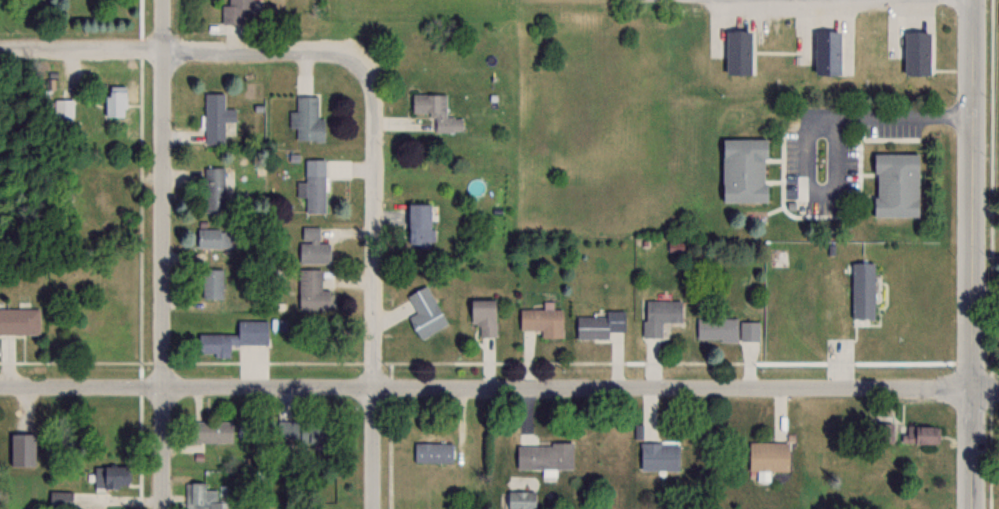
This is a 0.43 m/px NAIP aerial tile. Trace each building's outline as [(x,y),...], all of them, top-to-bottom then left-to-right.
[(221,6),(221,24),(242,24),(242,11),(251,11),(251,0),(228,0),(228,6),(221,6)] [(749,30),(724,30),(724,74),(749,74),(749,30)] [(813,75),(839,75),(839,31),(813,31),(813,75)] [(928,31),(903,31),(902,75),(928,75),(928,31)] [(104,117),(126,117),(126,86),(104,86),(104,117)] [(203,94),(203,145),(223,145),(223,123),(234,123),(234,109),(223,109),(223,94),(203,94)] [(411,113),(433,113),(433,132),(463,132),(463,117),(446,117),(446,94),(411,94),(411,113)] [(289,128),(296,128),(296,141),(324,141),(324,118),(318,118),(318,96),(296,96),(296,112),(289,112),(289,128)] [(72,118),(72,100),(54,100),(54,118),(72,118)] [(720,202),(765,202),(765,139),(721,139),(720,202)] [(873,217),(918,217),(918,154),(873,154),(873,217)] [(324,160),(304,160),(304,183),(296,183),(296,197),(304,197),(304,214),(324,214),(324,160)] [(204,168),(204,214),(224,213),(223,168),(204,168)] [(94,189),(95,175),(78,175),(77,188),(94,189)] [(407,204),(406,246),(430,247),(430,205),(407,204)] [(329,243),(318,243),(318,227),(299,227),(299,263),(329,263),(329,243)] [(231,229),(196,229),(196,249),(231,249),(231,229)] [(873,318),(873,263),(851,263),(851,318),(873,318)] [(202,300),(222,300),(222,270),(202,270),(202,300)] [(298,310),(329,310),(329,291),(320,291),(320,270),(298,270),(298,310)] [(448,323),(425,285),(406,296),(416,313),(406,319),(419,340),(448,323)] [(495,337),(495,300),(469,300),(469,324),(478,324),(478,337),(495,337)] [(680,300),(644,300),(644,337),(661,337),(661,323),(680,323),(680,300)] [(562,309),(552,309),(552,302),(543,302),(543,310),(519,310),(519,330),(541,330),(541,338),(562,338),(562,309)] [(38,334),(38,308),(0,308),(0,334),(38,334)] [(604,316),(576,316),(576,338),(607,338),(607,332),(624,332),(624,311),(604,311),(604,316)] [(697,338),(737,338),(737,317),(697,317),(697,338)] [(236,335),(197,334),(197,357),(228,357),(228,345),(267,345),(267,321),(237,321),(236,335)] [(277,421),(277,442),(314,442),(314,421),(277,421)] [(188,443),(232,443),(232,422),(188,422),(188,443)] [(892,443),(892,424),(870,424),(870,443),(892,443)] [(906,442),(925,442),(925,429),(906,429),(906,442)] [(639,442),(639,470),(678,470),(678,442),(639,442)] [(748,471),(787,471),(787,442),(748,442),(748,471)] [(452,444),(414,444),(414,463),(452,463),(452,444)] [(516,469),(571,469),(571,444),(516,444),(516,469)] [(125,489),(125,467),(93,467),(93,489),(125,489)] [(185,483),(185,508),(225,508),(225,500),(217,500),(217,490),(205,490),(205,483),(185,483)] [(49,508),(71,508),(71,491),(49,491),(49,508)] [(506,491),(506,508),(534,508),(534,491),(506,491)]
